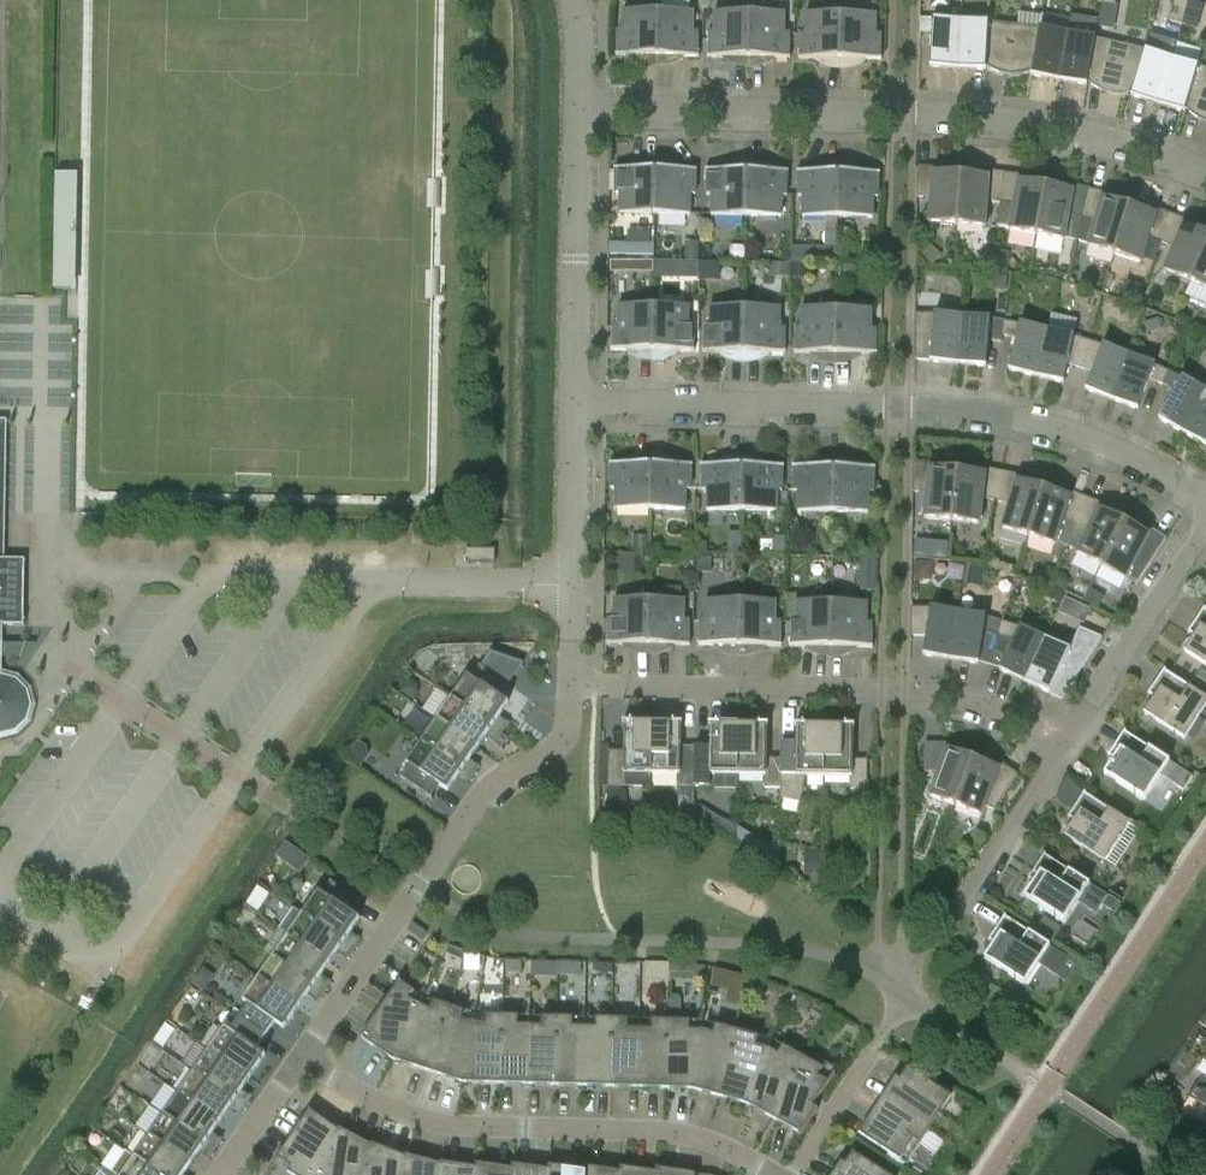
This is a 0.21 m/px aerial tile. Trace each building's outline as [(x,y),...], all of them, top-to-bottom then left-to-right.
[(1189,3),(1178,0),(1175,0),(1169,20),(1182,24),(1189,3)] [(1189,3),(1182,24),(1195,28),(1201,7),(1189,3)] [(658,63),(658,11),(623,11),(623,31),(618,31),(618,54),(616,54),(616,56),(642,56),(642,62),(658,63)] [(693,12),(658,11),(658,63),(673,63),(673,57),(699,57),(699,56),(698,56),(698,32),(693,32),(693,12)] [(749,64),(750,13),(714,12),(714,32),(709,32),(709,56),(707,56),(707,57),(733,58),(733,64),(749,64)] [(750,13),(749,64),(765,64),(765,58),(790,59),(791,57),(789,57),(789,33),(784,33),(785,13),(750,13)] [(1031,72),(1032,73),(1040,28),(1042,16),(1019,13),(1018,26),(989,22),(986,67),(988,67),(991,69),(995,71),(999,73),(1002,74),(1006,75),(1011,75),(1015,75),(1019,75),(1023,75),(1027,74),(1031,72)] [(840,65),(841,14),(806,14),(806,34),(801,34),(800,57),(799,57),(799,59),(824,59),(824,65),(840,65)] [(876,15),(841,14),(840,65),(856,66),(856,60),(882,60),(882,58),(880,58),(881,35),(876,35),(876,15)] [(1087,82),(1095,38),(1098,20),(1071,15),(1067,33),(1059,81),(1087,85),(1087,82)] [(930,67),(958,69),(961,21),(933,19),(921,19),(920,38),(921,38),(921,33),(932,33),(930,67)] [(989,22),(961,21),(958,69),(986,70),(986,67),(989,22)] [(1040,28),(1032,73),(1031,76),(1059,81),(1067,33),(1040,28)] [(1145,50),(1095,38),(1087,82),(1089,83),(1092,85),(1095,87),(1099,89),(1105,92),(1109,93),(1114,94),(1120,94),(1125,94),(1131,93),(1132,93),(1145,50)] [(1145,50),(1132,93),(1131,96),(1158,104),(1172,58),(1145,50)] [(1199,66),(1172,58),(1158,104),(1185,112),(1186,109),(1199,66)] [(1199,66),(1186,109),(1187,110),(1190,113),(1193,115),(1196,118),(1200,120),(1204,122),(1205,122),(1205,69),(1199,66)] [(655,215),(656,163),(640,163),(640,169),(614,169),(614,170),(616,170),(615,194),(620,194),(620,214),(655,215)] [(672,164),(656,163),(655,215),(690,215),(690,195),(695,195),(696,171),(697,171),(697,170),(672,169),(672,164)] [(747,216),(747,165),(731,165),(731,170),(706,170),(706,172),(707,172),(707,195),(712,195),(712,215),(747,216)] [(747,165),(747,216),(782,217),(782,196),(787,196),(787,173),(789,173),(789,171),(763,171),(763,165),(747,165)] [(838,217),(839,166),(823,166),(823,172),(797,172),(797,173),(798,173),(798,197),(803,197),(803,217),(838,217)] [(839,166),(838,217),(873,218),(873,198),(878,198),(878,174),(880,174),(880,173),(854,172),(855,166),(839,166)] [(918,167),(918,197),(931,197),(929,224),(957,226),(961,175),(934,173),(934,167),(918,167)] [(75,288),(78,171),(53,170),(51,288),(75,288)] [(988,177),(961,175),(957,226),(985,228),(987,201),(1001,203),(1004,173),(989,171),(988,177)] [(1020,175),(1004,173),(1001,203),(997,228),(1037,236),(1046,186),(1019,181),(1020,175)] [(1076,241),(1082,218),(1090,189),(1075,185),(1073,191),(1046,186),(1037,236),(1064,241),(1065,238),(1076,241)] [(1105,192),(1090,189),(1082,218),(1095,221),(1088,247),(1115,255),(1129,206),(1103,198),(1105,192)] [(1162,242),(1172,214),(1158,209),(1156,214),(1129,206),(1115,255),(1141,263),(1149,238),(1162,242)] [(1172,214),(1162,242),(1174,247),(1164,271),(1190,282),(1205,244),(1205,234),(1185,225),(1186,219),(1172,214)] [(866,242),(866,262),(878,262),(878,242),(866,242)] [(655,245),(650,245),(628,244),(610,244),(610,256),(655,257),(655,245)] [(698,262),(698,244),(685,244),(685,262),(698,262)] [(1190,282),(1205,289),(1205,244),(1190,282)] [(833,247),(793,246),(793,261),(833,262),(833,247)] [(941,256),(932,246),(922,255),(932,265),(941,256)] [(993,252),(983,251),(981,267),(992,268),(993,252)] [(995,251),(993,265),(1008,267),(1010,253),(995,251)] [(625,262),(611,262),(611,272),(625,272),(625,262)] [(792,262),(792,273),(805,274),(805,263),(792,262)] [(671,280),(671,263),(654,263),(654,280),(671,280)] [(699,263),(699,281),(717,281),(717,263),(699,263)] [(770,263),(770,276),(789,276),(789,263),(770,263)] [(838,265),(838,274),(854,274),(854,266),(838,265)] [(1001,276),(999,291),(1006,292),(1007,277),(1001,276)] [(653,357),(653,306),(618,306),(618,326),(613,326),(613,349),(611,349),(611,351),(637,351),(637,357),(653,357)] [(689,307),(653,306),(653,357),(669,358),(669,352),(695,352),(695,350),(693,350),(693,327),(688,327),(689,307)] [(744,359),(745,307),(710,307),(710,327),(705,327),(704,351),(703,351),(703,352),(729,353),(728,358),(744,359)] [(745,307),(744,359),(760,359),(760,353),(786,353),(786,352),(784,352),(785,328),(780,328),(780,308),(745,307)] [(836,360),(836,309),(801,308),(801,329),(796,329),(796,352),(794,352),(794,354),(820,354),(820,360),(836,360)] [(836,309),(836,360),(852,360),(852,354),(877,355),(877,353),(876,353),(876,330),(871,330),(872,309),(836,309)] [(934,314),(916,314),(915,360),(930,361),(930,362),(958,364),(962,316),(934,314)] [(1003,335),(1005,321),(990,319),(962,316),(958,364),(986,367),(988,340),(1002,343),(1003,335)] [(1036,377),(1047,330),(1020,324),(1005,321),(1003,335),(1016,338),(1009,370),(1036,377)] [(1080,368),(1088,340),(1074,336),(1047,330),(1036,377),(1064,383),(1068,364),(1080,368)] [(1112,400),(1129,355),(1103,345),(1088,340),(1080,368),(1092,372),(1086,390),(1112,400)] [(1163,384),(1169,371),(1155,365),(1129,355),(1112,400),(1138,410),(1150,378),(1163,384)] [(1169,371),(1163,384),(1175,390),(1159,420),(1184,433),(1205,392),(1205,390),(1182,377),(1169,371)] [(1184,433),(1205,445),(1205,392),(1184,433)] [(1,736),(16,732),(27,721),(32,706),(28,691),(17,680),(2,676),(3,626),(24,626),(25,560),(5,560),(7,420),(0,420),(0,735),(1,736)] [(650,510),(651,458),(635,458),(635,464),(609,464),(609,465),(611,465),(611,489),(616,489),(615,509),(650,510)] [(651,458),(650,510),(685,510),(686,490),(691,490),(691,466),(693,467),(693,465),(667,465),(667,459),(651,458)] [(742,511),(742,460),(727,460),(727,465),(701,465),(701,467),(703,467),(702,490),(707,490),(707,510),(742,511)] [(742,460),(742,511),(777,511),(777,491),(782,491),(782,468),(784,468),(784,466),(758,466),(758,460),(742,460)] [(833,512),(834,461),(818,461),(818,467),(792,466),(792,468),(794,468),(794,492),(799,492),(798,512),(833,512)] [(850,461),(834,461),(833,512),(868,513),(869,493),(874,493),(874,469),(876,469),(876,468),(850,467),(850,461)] [(914,462),(913,492),(927,492),(924,518),(952,521),(957,471),(930,468),(930,462),(914,462)] [(983,498),(996,501),(1002,471),(986,468),(984,474),(957,471),(952,521),(980,524),(983,498)] [(1002,471),(996,501),(1009,504),(1002,529),(1029,537),(1043,488),(1018,480),(1019,475),(1002,471)] [(1063,520),(1076,525),(1087,497),(1072,491),(1070,496),(1043,488),(1029,537),(1056,545),(1063,520)] [(1087,497),(1076,525),(1071,536),(1083,540),(1076,554),(1101,567),(1125,522),(1101,509),(1103,504),(1087,497)] [(1149,534),(1125,522),(1101,567),(1126,580),(1128,576),(1138,582),(1166,539),(1152,529),(1149,534)] [(648,537),(633,537),(633,554),(647,554),(648,537)] [(784,553),(785,537),(774,537),(773,553),(784,553)] [(833,556),(842,556),(842,542),(833,542),(833,556)] [(495,550),(466,550),(466,562),(495,562),(495,550)] [(696,558),(696,573),(711,573),(711,558),(696,558)] [(863,559),(862,578),(875,578),(875,559),(863,559)] [(931,564),(915,563),(915,579),(925,579),(931,573),(931,564)] [(988,571),(968,567),(966,581),(985,585),(988,571)] [(1050,570),(1042,572),(1039,579),(1051,585),(1057,573),(1050,570)] [(1069,585),(1066,578),(1059,574),(1053,586),(1066,592),(1069,585)] [(1060,606),(1065,595),(1051,589),(1046,599),(1060,606)] [(1098,608),(1105,596),(1092,589),(1085,600),(1098,608)] [(648,651),(649,600),(614,599),(614,619),(609,619),(609,643),(607,643),(607,644),(633,645),(633,651),(648,651)] [(684,600),(649,600),(648,651),(664,651),(665,645),(690,645),(690,644),(689,644),(689,620),(684,620),(684,600)] [(740,652),(740,601),(705,600),(705,621),(700,620),(700,644),(698,644),(698,646),(724,646),(724,652),(740,652)] [(775,601),(740,601),(740,652),(756,652),(756,646),(782,647),(782,645),(780,645),(780,621),(775,621),(775,601)] [(831,653),(832,602),(797,602),(797,622),(792,622),(791,645),(790,645),(790,647),(815,647),(815,653),(831,653)] [(832,602),(831,653),(847,654),(847,648),(873,648),(873,647),(871,647),(872,623),(867,623),(867,603),(832,602)] [(931,608),(911,607),(911,641),(912,641),(912,636),(926,636),(923,655),(951,660),(959,612),(931,608)] [(1205,666),(1205,610),(1205,609),(1205,608),(1187,634),(1189,635),(1190,634),(1194,636),(1184,651),(1205,666)] [(959,612),(951,660),(979,664),(984,631),(999,635),(1003,622),(986,617),(959,612)] [(1003,622),(999,635),(994,650),(1006,656),(1000,670),(1025,682),(1045,639),(1020,627),(1003,622)] [(1080,628),(1070,650),(1045,639),(1025,682),(1062,699),(1102,638),(1080,628)] [(452,699),(502,733),(509,723),(508,722),(507,724),(498,718),(508,704),(502,700),(511,686),(480,665),(470,678),(467,676),(452,699)] [(1185,739),(1205,706),(1205,698),(1165,671),(1166,670),(1165,669),(1148,696),(1149,696),(1150,695),(1154,698),(1144,713),(1185,739)] [(417,693),(415,684),(409,680),(401,692),(413,700),(417,693)] [(495,744),(502,733),(452,699),(437,720),(478,748),(486,735),(495,741),(494,743),(495,744)] [(468,761),(478,748),(437,720),(422,741),(473,776),(480,766),(478,765),(477,767),(468,761)] [(625,773),(652,774),(653,723),(623,722),(623,724),(624,724),(624,756),(610,756),(610,751),(609,751),(609,754),(608,787),(608,790),(609,790),(609,786),(625,786),(625,773)] [(682,723),(653,723),(652,774),(679,774),(679,787),(695,787),(695,747),(681,747),(681,725),(682,725),(682,723)] [(738,788),(738,775),(739,724),(709,724),(709,725),(710,725),(710,748),(695,747),(695,787),(738,788)] [(764,799),(780,800),(780,788),(781,788),(781,759),(767,758),(767,726),(769,726),(769,725),(739,724),(738,775),(765,776),(764,799)] [(780,788),(780,800),(782,800),(782,799),(799,802),(799,804),(800,804),(806,776),(824,776),(825,726),(795,725),(795,727),(796,727),(796,749),(781,749),(781,759),(781,788),(780,788)] [(855,726),(825,726),(824,776),(851,777),(851,789),(866,790),(866,794),(867,794),(868,755),(867,755),(867,760),(853,760),(853,727),(855,727),(855,726)] [(1193,777),(1170,762),(1125,733),(1126,731),(1125,731),(1108,757),(1109,758),(1110,757),(1114,759),(1104,774),(1145,801),(1161,776),(1183,791),(1193,777)] [(465,787),(473,776),(422,741),(407,764),(410,766),(400,779),(432,801),(441,787),(447,792),(457,778),(466,784),(464,786),(465,787)] [(359,742),(346,760),(352,764),(359,769),(368,756),(367,747),(359,742)] [(955,806),(973,758),(947,749),(947,743),(925,743),(925,772),(938,772),(929,797),(955,806)] [(600,787),(608,787),(609,754),(601,753),(600,787)] [(999,768),(973,758),(955,806),(982,816),(985,806),(995,810),(1018,774),(1002,763),(999,768)] [(627,792),(608,792),(607,811),(626,811),(627,792)] [(1064,836),(1105,862),(1130,823),(1085,794),(1086,793),(1085,792),(1068,819),(1069,819),(1070,818),(1074,821),(1064,836)] [(291,865),(300,852),(288,842),(278,855),(291,865)] [(820,855),(804,854),(804,875),(819,875),(820,855)] [(1065,924),(1078,903),(1096,914),(1100,908),(1101,908),(1108,897),(1046,856),(1046,855),(1045,854),(1028,880),(1029,881),(1030,880),(1034,882),(1024,897),(1065,924)] [(303,915),(354,949),(360,939),(359,938),(358,940),(349,934),(359,920),(353,916),(362,902),(331,880),(321,894),(319,892),(303,915)] [(346,960),(354,949),(303,915),(294,908),(279,930),(289,936),(329,964),(338,951),(347,957),(345,959),(346,960)] [(1068,958),(1050,946),(1006,917),(1006,916),(1005,915),(988,942),(989,942),(990,941),(994,944),(984,959),(1025,985),(1038,964),(1056,976),(1060,970),(1061,970),(1068,958)] [(1061,929),(1044,919),(1037,930),(1054,940),(1061,929)] [(320,977),(329,964),(289,936),(274,957),(324,992),(331,982),(330,981),(328,983),(320,977)] [(450,947),(446,953),(463,960),(466,953),(450,947)] [(959,950),(952,961),(963,968),(970,957),(959,950)] [(317,1002),(324,992),(274,957),(259,979),(299,1006),(308,994),(317,1000),(316,1002),(317,1002)] [(520,972),(521,961),(506,961),(506,972),(520,972)] [(568,975),(568,961),(558,961),(558,974),(568,975)] [(557,963),(547,962),(546,976),(557,976),(557,963)] [(597,963),(596,973),(613,974),(613,964),(597,963)] [(647,963),(646,978),(669,979),(669,964),(647,963)] [(688,975),(694,976),(702,976),(702,967),(688,967),(688,975)] [(718,969),(715,986),(730,990),(734,974),(718,969)] [(752,977),(749,987),(759,990),(762,980),(752,977)] [(284,1029),(299,1006),(259,979),(244,1001),(249,1005),(240,1019),(265,1037),(274,1023),(284,1029)] [(400,982),(360,1039),(361,1040),(362,1039),(393,1060),(423,999),(401,984),(401,982),(400,982)] [(681,998),(669,997),(668,1013),(680,1014),(681,998)] [(423,999),(393,1060),(428,1072),(449,1008),(423,999)] [(449,1008),(428,1072),(463,1083),(475,1016),(449,1008)] [(832,1014),(825,1026),(839,1034),(846,1022),(832,1014)] [(475,1016),(463,1083),(500,1084),(502,1017),(475,1016)] [(502,1017),(500,1084),(528,1085),(530,1018),(502,1017)] [(530,1018),(528,1085),(555,1086),(557,1018),(530,1018)] [(557,1018),(555,1086),(583,1087),(585,1019),(557,1018)] [(256,1050),(265,1037),(240,1019),(230,1032),(225,1028),(209,1051),(250,1079),(265,1056),(256,1050)] [(585,1019),(583,1087),(610,1087),(612,1020),(585,1019)] [(612,1020),(610,1087),(638,1088),(640,1021),(612,1020)] [(640,1021),(638,1088),(666,1089),(667,1021),(640,1021)] [(667,1021),(666,1089),(693,1090),(703,1022),(667,1021)] [(703,1022),(693,1090),(719,1097),(737,1032),(703,1022)] [(737,1032),(719,1097),(746,1104),(771,1041),(737,1032)] [(771,1041),(746,1104),(770,1117),(802,1058),(771,1041)] [(241,1092),(250,1079),(209,1051),(195,1072),(245,1107),(252,1097),(251,1096),(249,1098),(241,1092)] [(802,1058),(770,1117),(800,1134),(799,1135),(800,1136),(818,1110),(813,1106),(835,1075),(834,1074),(833,1075),(802,1058)] [(892,1085),(882,1100),(929,1131),(951,1097),(907,1069),(895,1087),(892,1085)] [(238,1117),(245,1107),(195,1072),(180,1094),(220,1122),(229,1109),(238,1114),(236,1117),(238,1117)] [(1203,1076),(1189,1098),(1205,1109),(1205,1078),(1203,1076)] [(211,1135),(220,1122),(180,1094),(165,1115),(215,1150),(222,1139),(221,1139),(220,1141),(211,1135)] [(907,1164),(929,1131),(882,1100),(860,1134),(907,1164)] [(339,1132),(321,1123),(322,1121),(311,1113),(312,1111),(310,1111),(274,1163),(275,1164),(278,1160),(291,1169),(288,1173),(292,1174),(318,1174),(340,1133),(339,1132)] [(208,1160),(215,1150),(165,1115),(150,1136),(191,1164),(200,1151),(208,1157),(207,1159),(208,1160)] [(372,1148),(353,1140),(354,1138),(340,1131),(339,1132),(340,1133),(318,1174),(363,1174),(373,1148),(372,1148)] [(191,1164),(150,1136),(136,1158),(160,1174),(183,1174),(191,1164)] [(406,1159),(386,1154),(387,1152),(373,1146),(372,1148),(373,1148),(363,1174),(403,1174),(407,1159),(406,1159)] [(136,1158),(125,1151),(111,1172),(115,1174),(160,1174),(136,1158)] [(853,1153),(841,1171),(837,1169),(833,1174),(887,1174),(853,1153)] [(441,1166),(421,1164),(421,1161),(406,1157),(406,1159),(407,1159),(403,1174),(441,1174),(442,1166),(441,1166)] [(477,1169),(457,1169),(457,1166),(442,1164),(441,1166),(442,1166),(441,1174),(478,1174),(478,1169),(477,1169)] [(513,1170),(493,1170),(493,1167),(477,1165),(477,1169),(478,1169),(478,1174),(514,1174),(514,1170),(513,1170)] [(549,1171),(528,1171),(528,1168),(513,1166),(513,1170),(514,1170),(514,1174),(550,1174),(550,1171),(549,1171)] [(585,1172),(565,1172),(565,1169),(550,1167),(549,1171),(550,1171),(550,1174),(586,1174),(586,1172),(585,1172)]
